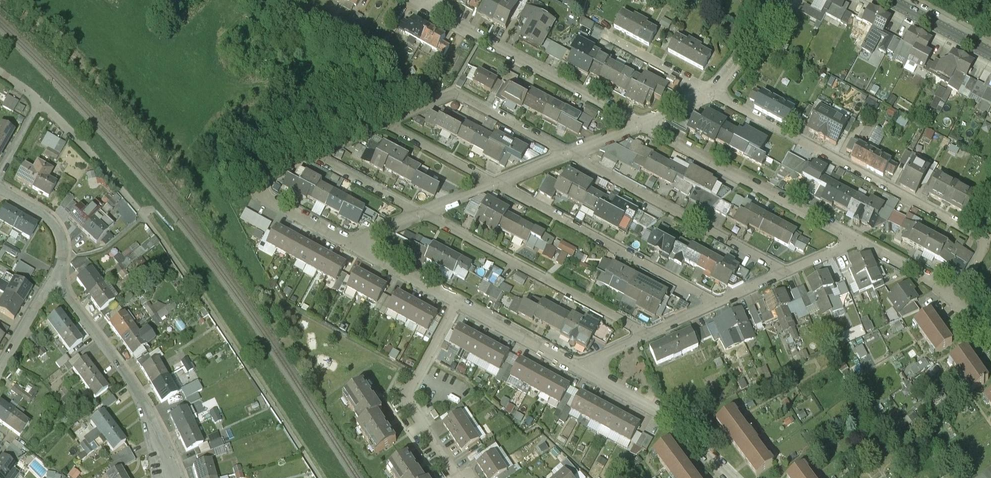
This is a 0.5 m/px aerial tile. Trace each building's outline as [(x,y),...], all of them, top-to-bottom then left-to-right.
[(476,13),(482,2),(477,0),(452,0),(476,13)] [(495,0),(490,0),(481,16),(493,23),(503,5),(495,0)] [(511,0),(506,0),(503,5),(493,23),(505,29),(513,15),(519,5),(518,4),(511,0)] [(518,4),(519,5),(513,15),(519,18),(521,14),(525,6),(529,0),(521,0),(518,4)] [(827,3),(821,13),(815,10),(810,18),(821,24),(827,12),(834,0),(821,0),(827,3)] [(827,12),(831,14),(835,7),(841,11),(847,0),(834,0),(827,12)] [(815,10),(805,5),(801,13),(810,18),(815,10)] [(535,12),(525,6),(521,14),(531,20),(535,12)] [(869,25),(865,32),(869,34),(880,14),(870,8),(863,22),(869,25)] [(552,26),(535,16),(537,13),(535,12),(531,20),(522,37),(542,48),(556,23),(554,22),(552,26)] [(357,13),(350,26),(356,29),(363,16),(357,13)] [(614,28),(631,37),(641,20),(635,16),(633,19),(622,13),(614,28)] [(880,14),(869,34),(862,46),(863,46),(861,50),(872,55),(884,32),(890,19),(880,14)] [(751,18),(740,15),(739,21),(749,23),(751,18)] [(580,17),(578,24),(591,31),(594,24),(580,17)] [(430,28),(414,19),(411,25),(404,21),(399,30),(405,34),(421,43),(430,28)] [(647,23),(641,20),(631,37),(649,46),(657,32),(646,26),(647,23)] [(445,37),(430,28),(421,43),(437,52),(444,56),(449,47),(442,43),(445,37)] [(911,31),(904,45),(910,48),(907,54),(900,50),(897,56),(908,61),(922,36),(911,31)] [(393,35),(389,32),(384,40),(389,43),(393,35)] [(860,32),(855,42),(862,46),(869,34),(865,32),(864,34),(860,32)] [(887,34),(879,51),(885,54),(894,37),(887,34)] [(575,47),(572,54),(573,55),(588,62),(594,51),(595,49),(584,43),(585,42),(574,36),(570,44),(575,47)] [(908,61),(907,63),(923,72),(929,62),(932,55),(926,52),(932,42),(922,36),(908,61)] [(686,61),(695,44),(689,41),(687,43),(676,37),(668,52),(686,61)] [(788,46),(779,42),(776,47),(786,52),(788,46)] [(568,52),(551,43),(546,53),(562,62),(568,52)] [(695,44),(686,61),(703,71),(711,56),(700,50),(701,47),(695,44)] [(606,55),(602,56),(594,51),(588,62),(594,65),(619,79),(623,71),(610,64),(611,61),(610,56),(606,55)] [(568,52),(562,62),(568,65),(573,55),(572,54),(568,52)] [(953,53),(946,66),(942,64),(935,77),(934,78),(949,86),(956,72),(963,59),(954,54),(953,53)] [(588,62),(573,55),(568,65),(588,76),(590,73),(594,65),(588,62)] [(974,64),(963,59),(956,72),(966,77),(974,64)] [(934,64),(929,74),(935,77),(942,64),(936,61),(934,64)] [(929,62),(923,72),(928,74),(934,64),(929,62)] [(619,79),(594,65),(590,73),(615,86),(619,79)] [(498,81),(480,71),(473,83),(491,93),(498,81)] [(665,85),(645,74),(642,81),(623,71),(619,79),(638,89),(658,99),(664,88),(666,85),(665,85)] [(966,77),(956,72),(949,86),(947,88),(958,93),(966,77)] [(680,83),(669,77),(665,85),(666,85),(664,88),(674,93),(680,83)] [(654,98),(638,89),(619,79),(615,86),(629,94),(626,98),(644,108),(646,103),(650,105),(654,98)] [(977,83),(971,80),(965,90),(971,94),(977,83)] [(551,102),(516,82),(512,89),(518,92),(528,99),(529,99),(547,109),(551,102)] [(503,84),(495,98),(500,100),(508,86),(503,84)] [(512,89),(508,86),(500,100),(503,102),(508,101),(522,108),(523,106),(543,116),(547,109),(529,99),(528,99),(518,92),(512,89)] [(762,94),(754,91),(750,100),(757,104),(762,94)] [(778,102),(762,93),(762,94),(757,104),(754,109),(770,117),(778,102)] [(18,103),(7,96),(4,102),(2,106),(13,112),(18,103)] [(878,105),(868,100),(864,108),(874,113),(878,105)] [(813,109),(810,115),(815,118),(820,109),(821,109),(823,104),(817,101),(813,109)] [(581,118),(551,102),(547,109),(562,116),(577,125),(581,118)] [(794,110),(778,102),(770,117),(786,126),(789,121),(794,111),(794,110)] [(808,106),(802,117),(808,119),(810,115),(813,109),(808,106)] [(452,114),(443,108),(439,113),(449,119),(452,114)] [(562,116),(547,109),(543,116),(558,124),(557,124),(579,135),(582,128),(561,117),(562,116)] [(821,109),(820,109),(815,118),(808,131),(819,137),(818,138),(824,141),(825,140),(836,145),(843,132),(848,123),(847,123),(821,109)] [(801,115),(794,111),(789,121),(796,124),(801,115)] [(441,119),(430,113),(426,121),(437,127),(441,119)] [(725,123),(707,113),(702,123),(719,132),(719,133),(734,140),(738,132),(724,125),(725,123)] [(480,131),(466,124),(467,122),(452,114),(447,123),(476,138),(480,131)] [(447,123),(441,119),(437,127),(471,146),(472,146),(476,138),(447,123)] [(682,119),(671,123),(671,126),(686,135),(689,131),(688,130),(692,124),(682,119)] [(734,140),(719,133),(719,132),(702,123),(694,119),(692,124),(688,130),(689,131),(708,141),(708,140),(714,143),(716,141),(730,149),(730,148),(734,140)] [(849,119),(847,123),(848,123),(843,132),(848,135),(855,122),(849,119)] [(0,125),(0,155),(13,132),(0,125)] [(514,145),(500,137),(498,141),(480,131),(476,138),(490,146),(490,145),(495,148),(495,147),(505,153),(514,157),(520,146),(515,143),(514,145)] [(753,140),(738,132),(734,140),(749,148),(751,143),(753,140)] [(59,141),(47,134),(40,145),(47,149),(47,148),(53,152),(59,141)] [(882,140),(873,135),(868,144),(877,149),(882,140)] [(490,146),(476,138),(472,146),(485,153),(483,157),(499,165),(505,154),(504,154),(490,146)] [(749,148),(734,140),(730,148),(745,156),(746,154),(749,148)] [(667,163),(653,156),(654,154),(641,147),(642,144),(637,142),(634,143),(629,152),(638,157),(663,170),(667,163)] [(851,142),(846,152),(853,155),(858,146),(851,142)] [(381,148),(371,143),(367,149),(377,155),(378,155),(381,149),(381,148)] [(392,150),(384,146),(385,144),(384,143),(381,148),(381,149),(378,155),(403,169),(407,161),(406,161),(409,157),(393,148),(392,150)] [(751,143),(749,148),(758,153),(758,154),(761,148),(751,143)] [(875,153),(859,145),(853,155),(850,160),(867,169),(875,153)] [(528,150),(520,146),(514,157),(522,161),(528,150)] [(53,152),(47,148),(47,149),(44,154),(50,158),(53,152)] [(758,153),(749,148),(746,154),(755,158),(758,153)] [(59,155),(53,152),(50,158),(55,161),(59,155)] [(638,157),(629,152),(623,161),(633,167),(634,165),(633,164),(638,157)] [(505,154),(499,165),(505,168),(508,161),(512,164),(515,158),(505,153),(504,154),(505,154)] [(875,153),(867,169),(882,177),(885,172),(890,163),(890,162),(875,153)] [(378,155),(377,155),(371,166),(383,172),(385,169),(398,176),(403,169),(378,155)] [(663,170),(638,157),(633,164),(634,165),(659,178),(663,170)] [(908,159),(903,170),(907,172),(913,162),(908,159)] [(421,169),(407,161),(403,169),(417,176),(420,171),(421,169)] [(907,172),(900,187),(915,195),(922,181),(928,171),(928,170),(913,162),(907,172)] [(712,180),(701,174),(700,175),(695,173),(696,171),(690,168),(687,174),(667,163),(663,170),(685,183),(686,183),(692,186),(696,188),(702,191),(711,196),(717,184),(711,181),(712,180)] [(804,163),(793,172),(803,177),(803,176),(807,168),(811,170),(813,168),(804,163)] [(890,163),(885,172),(892,176),(897,167),(890,163)] [(33,171),(24,166),(16,179),(32,189),(44,167),(37,164),(33,171)] [(827,170),(815,164),(813,168),(811,170),(807,168),(803,176),(803,177),(813,182),(812,182),(818,185),(824,174),(827,170)] [(781,166),(772,180),(778,184),(793,173),(781,166)] [(44,167),(32,189),(48,198),(56,184),(46,179),(51,171),(44,167)] [(300,169),(294,181),(300,184),(306,173),(300,169)] [(439,188),(427,182),(427,181),(422,179),(417,176),(403,169),(398,176),(422,189),(421,191),(434,198),(439,188)] [(685,183),(663,170),(659,178),(672,185),(672,187),(681,192),(686,183),(685,183)] [(594,185),(568,171),(561,184),(572,190),(586,198),(590,191),(594,185)] [(933,174),(928,171),(922,181),(927,184),(933,174)] [(322,181),(306,173),(300,184),(330,199),(334,192),(320,184),(322,181)] [(824,174),(818,185),(818,186),(825,189),(831,178),(824,174)] [(927,184),(926,186),(931,189),(938,176),(933,174),(927,184)] [(956,186),(938,176),(931,189),(928,195),(946,204),(956,186)] [(560,184),(547,177),(539,192),(552,200),(556,192),(555,192),(560,184)] [(835,177),(831,178),(825,189),(826,190),(852,204),(856,196),(836,186),(840,179),(835,177)] [(294,181),(289,178),(284,187),(306,198),(307,197),(326,207),(330,199),(300,184),(294,181)] [(692,186),(686,183),(681,192),(687,195),(692,186)] [(586,198),(572,190),(561,184),(560,184),(555,192),(556,192),(568,199),(568,198),(582,206),(586,198)] [(731,192),(717,184),(711,196),(720,201),(731,192)] [(818,186),(813,195),(821,199),(826,190),(825,189),(818,186)] [(956,186),(946,204),(964,214),(967,208),(973,195),(956,186)] [(696,188),(689,200),(696,204),(702,191),(696,188)] [(852,204),(826,190),(821,199),(826,202),(826,200),(848,212),(852,204)] [(590,191),(586,198),(600,206),(605,209),(610,211),(616,200),(617,201),(618,199),(612,195),(609,201),(590,191)] [(711,196),(702,191),(696,204),(710,212),(712,210),(720,201),(711,196)] [(336,193),(334,192),(330,199),(344,207),(348,200),(336,193)] [(68,195),(60,206),(69,214),(76,205),(72,202),(74,200),(68,195)] [(106,195),(101,200),(106,205),(111,200),(106,195)] [(973,195),(967,208),(972,210),(979,198),(973,195)] [(871,200),(870,203),(856,196),(852,204),(878,217),(883,206),(871,200)] [(624,197),(622,197),(620,202),(617,201),(616,200),(610,211),(635,224),(641,213),(630,208),(633,203),(632,201),(624,197)] [(624,219),(600,206),(586,198),(582,206),(583,206),(579,213),(593,220),(594,218),(618,231),(624,219)] [(344,207),(330,199),(326,207),(340,215),(340,216),(348,221),(354,212),(344,207)] [(116,204),(111,200),(106,205),(111,209),(116,204)] [(364,208),(348,200),(344,207),(354,212),(361,215),(364,208)] [(740,211),(720,201),(712,210),(734,222),(740,211)] [(782,225),(749,207),(751,205),(745,202),(740,211),(778,232),(782,225)] [(878,217),(852,204),(848,212),(857,217),(854,223),(859,226),(861,223),(867,226),(882,220),(878,217)] [(84,212),(79,207),(68,218),(81,231),(82,230),(93,219),(99,213),(90,205),(84,212)] [(99,213),(93,219),(82,230),(96,243),(113,225),(105,217),(112,210),(111,209),(106,205),(99,213)] [(481,211),(472,206),(467,215),(476,220),(481,211)] [(893,211),(883,206),(878,217),(882,220),(888,223),(893,211)] [(4,208),(0,215),(0,234),(8,238),(13,230),(20,217),(4,208)] [(251,212),(246,209),(240,219),(245,222),(251,212)] [(495,212),(490,209),(487,214),(493,217),(495,212)] [(521,222),(497,209),(495,212),(493,217),(517,230),(521,222)] [(487,214),(481,211),(476,220),(475,222),(497,233),(499,229),(513,237),(517,230),(493,217),(487,214)] [(778,232),(740,211),(734,222),(747,230),(749,226),(774,240),(778,232)] [(256,215),(251,212),(245,222),(251,225),(256,215)] [(361,215),(354,212),(348,221),(358,227),(364,217),(361,215)] [(906,219),(894,212),(888,223),(900,229),(904,221),(906,219)] [(657,222),(641,213),(635,224),(646,231),(657,222)] [(256,215),(251,225),(256,228),(261,217),(256,215)] [(37,226),(20,217),(13,230),(29,239),(37,226)] [(261,217),(256,228),(261,231),(267,220),(261,217)] [(632,223),(624,219),(618,231),(626,235),(632,223)] [(267,220),(261,231),(266,233),(267,231),(272,223),(267,220)] [(882,220),(867,226),(870,228),(871,231),(888,223),(882,220)] [(904,221),(900,229),(906,232),(928,244),(932,236),(904,221)] [(546,236),(521,222),(517,230),(537,240),(542,243),(546,236)] [(669,229),(662,225),(656,235),(677,247),(681,240),(667,232),(669,229)] [(797,232),(782,225),(778,232),(802,245),(807,247),(809,242),(795,234),(797,232)] [(273,234),(267,244),(267,245),(277,250),(287,232),(277,227),(273,234)] [(537,240),(517,230),(513,237),(528,245),(529,243),(534,246),(537,240)] [(266,233),(259,247),(265,250),(267,245),(267,244),(273,234),(267,231),(266,233)] [(287,232),(277,250),(287,255),(297,238),(287,232)] [(802,245),(778,232),(774,240),(789,247),(790,245),(804,253),(807,247),(802,245)] [(928,244),(906,232),(902,240),(924,252),(928,244)] [(675,246),(654,235),(648,247),(649,251),(654,253),(657,252),(659,253),(661,257),(668,261),(673,252),(675,246)] [(554,241),(546,236),(542,243),(548,247),(551,248),(554,241)] [(960,252),(932,236),(928,244),(949,256),(956,259),(960,252)] [(297,238),(287,255),(297,261),(306,243),(297,238)] [(542,243),(537,240),(534,246),(545,252),(548,247),(542,243)] [(706,253),(683,241),(679,248),(687,253),(702,261),(706,253)] [(306,243),(297,261),(307,266),(316,249),(306,243)] [(432,247),(424,243),(423,245),(425,246),(423,249),(429,252),(432,247)] [(561,253),(573,259),(577,251),(561,243),(557,251),(561,253)] [(11,247),(5,244),(1,250),(7,254),(11,247)] [(956,259),(949,256),(928,244),(924,252),(939,260),(962,273),(966,265),(964,263),(956,259)] [(447,252),(433,245),(432,247),(429,252),(443,260),(447,252)] [(679,248),(675,246),(673,252),(677,254),(685,258),(687,253),(679,248)] [(551,263),(557,251),(548,247),(545,252),(542,258),(551,263)] [(326,254),(316,249),(307,266),(317,272),(326,254)] [(970,253),(962,249),(960,252),(956,259),(964,263),(970,253)] [(443,260),(429,252),(427,257),(425,259),(440,267),(443,260)] [(472,266),(447,252),(443,260),(468,273),(472,266)] [(568,257),(561,253),(555,264),(562,268),(568,257)] [(702,261),(687,253),(685,258),(677,254),(676,256),(698,268),(702,261)] [(737,270),(706,253),(702,261),(733,277),(733,278),(737,270)] [(326,254),(317,272),(326,277),(336,259),(326,254)] [(881,281),(869,254),(860,259),(872,286),(881,281)] [(336,259),(326,277),(336,282),(337,282),(342,273),(346,265),(336,259)] [(872,286),(860,259),(851,263),(853,269),(849,270),(859,293),(873,287),(872,286)] [(17,260),(13,270),(28,278),(33,269),(17,260)] [(468,273),(443,260),(440,267),(464,280),(468,273)] [(600,261),(594,271),(601,274),(606,264),(600,261)] [(733,277),(702,261),(698,268),(712,276),(710,279),(721,285),(721,283),(728,286),(733,277)] [(120,265),(114,269),(118,274),(124,270),(120,265)] [(632,281),(606,267),(602,275),(609,279),(615,282),(628,289),(632,281)] [(102,286),(90,270),(76,280),(88,296),(102,286)] [(124,270),(118,274),(122,279),(128,275),(124,270)] [(352,279),(347,288),(357,294),(367,276),(357,271),(352,279)] [(342,273),(337,282),(336,282),(333,289),(338,292),(338,291),(347,276),(342,273)] [(826,273),(817,277),(823,290),(828,288),(832,286),(826,273)] [(4,274),(0,282),(0,292),(5,295),(22,305),(31,290),(4,274)] [(527,282),(517,275),(512,281),(523,288),(527,282)] [(347,276),(338,291),(344,294),(347,288),(352,279),(347,276)] [(367,276),(357,294),(367,299),(377,281),(367,276)] [(668,294),(635,276),(632,281),(628,289),(648,299),(661,307),(667,297),(667,298),(668,296),(668,295),(668,294)] [(733,277),(728,286),(732,289),(743,283),(733,278),(733,277)] [(817,277),(808,281),(814,294),(817,293),(823,290),(817,277)] [(499,278),(493,287),(498,289),(503,280),(499,278)] [(377,281),(367,299),(377,305),(383,294),(387,287),(377,281)] [(872,286),(873,287),(875,291),(884,286),(882,281),(881,281),(872,286)] [(628,289),(615,282),(612,286),(611,289),(624,296),(628,289)] [(908,283),(888,299),(899,314),(914,303),(917,301),(911,292),(913,291),(908,283)] [(102,286),(88,296),(100,311),(114,301),(102,286)] [(828,288),(823,290),(826,298),(830,297),(831,300),(833,299),(828,288)] [(648,299),(628,289),(624,296),(639,304),(637,308),(656,318),(656,317),(661,307),(648,299)] [(826,298),(823,290),(817,293),(824,308),(830,305),(826,298)] [(784,292),(774,296),(780,309),(785,307),(789,305),(784,292)] [(394,300),(388,310),(398,316),(408,298),(397,293),(394,300)] [(377,305),(375,310),(380,313),(388,297),(383,294),(377,305)] [(5,295),(0,303),(0,312),(13,320),(22,305),(5,295)] [(770,311),(762,315),(766,324),(777,319),(774,312),(780,309),(774,296),(765,300),(770,311)] [(388,297),(380,313),(385,316),(388,310),(394,300),(388,297)] [(689,306),(672,297),(665,309),(673,313),(675,314),(687,309),(689,306)] [(408,298),(398,316),(408,321),(418,304),(408,298)] [(557,310),(542,302),(541,305),(538,310),(552,318),(557,310)] [(533,308),(524,303),(518,313),(533,321),(534,318),(548,326),(552,318),(538,310),(533,308)] [(914,303),(899,314),(903,319),(919,311),(914,303)] [(418,304),(408,321),(418,327),(427,309),(418,304)] [(110,307),(101,314),(104,318),(113,312),(110,307)] [(113,312),(104,318),(109,324),(123,314),(119,307),(113,312)] [(665,309),(661,307),(656,317),(662,320),(673,313),(665,309)] [(761,324),(754,307),(749,309),(756,326),(761,324)] [(785,307),(780,309),(783,317),(787,316),(788,319),(790,318),(785,307)] [(152,308),(147,313),(151,318),(156,314),(152,308)] [(427,309),(418,327),(428,332),(434,322),(437,315),(427,309)] [(780,309),(774,312),(777,319),(779,323),(781,322),(780,319),(783,317),(780,309)] [(571,318),(557,310),(552,318),(572,328),(578,332),(583,322),(572,316),(571,318)] [(753,339),(741,310),(732,314),(738,328),(741,335),(745,342),(753,339)] [(60,313),(47,323),(59,337),(71,328),(60,313)] [(951,343),(930,313),(914,324),(936,354),(951,343)] [(123,314),(109,324),(121,340),(135,330),(123,314)] [(156,314),(151,318),(155,323),(160,319),(156,314)] [(738,328),(732,314),(722,318),(728,332),(732,330),(738,328)] [(572,328),(552,318),(548,326),(562,333),(568,336),(572,328)] [(599,326),(585,318),(583,322),(578,332),(592,339),(597,342),(603,329),(599,327),(599,326)] [(428,332),(425,337),(430,340),(439,325),(434,322),(428,332)] [(450,344),(460,350),(470,332),(460,327),(456,334),(450,344)] [(706,327),(696,332),(701,343),(712,338),(706,327)] [(71,328),(59,337),(70,352),(82,343),(71,328)] [(578,332),(572,328),(568,336),(562,333),(561,336),(570,341),(569,343),(570,344),(571,345),(572,346),(573,346),(574,346),(575,345),(576,344),(587,350),(592,339),(578,332)] [(738,328),(732,330),(737,341),(739,340),(737,337),(741,335),(738,328)] [(612,335),(603,329),(597,342),(605,346),(607,346),(612,335)] [(135,330),(121,340),(132,356),(143,348),(146,345),(135,330)] [(450,331),(445,341),(450,344),(456,334),(450,331)] [(470,332),(460,350),(470,355),(480,338),(470,332)] [(676,338),(666,342),(667,343),(651,350),(657,365),(673,358),(674,359),(682,355),(681,354),(698,347),(691,332),(676,339),(676,338)] [(480,338),(470,355),(480,360),(489,343),(480,338)] [(489,343),(480,360),(490,366),(499,348),(489,343)] [(39,344),(33,348),(37,353),(43,349),(39,344)] [(861,344),(854,348),(860,358),(866,355),(861,344)] [(132,356),(137,362),(148,355),(143,348),(132,356)] [(499,348),(490,366),(500,371),(505,362),(509,354),(499,348)] [(43,349),(37,353),(41,359),(47,354),(43,349)] [(987,381),(966,350),(950,361),(972,392),(987,381)] [(148,355),(137,362),(141,369),(142,369),(153,362),(148,355)] [(78,356),(68,364),(73,370),(83,362),(78,356)] [(186,357),(180,361),(184,367),(190,363),(186,357)] [(83,362),(73,370),(84,384),(97,375),(86,360),(83,362)] [(153,362),(142,369),(151,385),(167,377),(157,360),(153,362)] [(515,368),(510,377),(511,377),(520,383),(530,365),(520,360),(515,368)] [(505,362),(500,371),(496,378),(501,381),(510,365),(505,362)] [(190,363),(184,367),(187,372),(193,369),(190,363)] [(510,365),(501,381),(507,384),(511,377),(510,377),(515,368),(510,365)] [(540,370),(530,365),(520,383),(530,388),(540,370)] [(550,376),(540,370),(530,388),(540,393),(550,376)] [(97,375),(84,384),(95,399),(108,389),(97,375)] [(550,376),(540,393),(550,399),(560,381),(550,376)] [(167,377),(151,385),(161,402),(176,393),(167,377)] [(179,388),(188,405),(201,398),(197,390),(201,388),(196,379),(179,388)] [(560,381),(550,399),(560,404),(566,394),(570,387),(560,381)] [(361,424),(378,414),(382,411),(374,399),(373,399),(370,396),(372,395),(363,383),(343,397),(361,424)] [(67,388),(62,392),(66,398),(72,394),(67,388)] [(22,390),(18,397),(23,401),(28,394),(22,390)] [(576,400),(571,410),(581,416),(591,398),(580,393),(576,400)] [(33,399),(28,394),(23,401),(29,405),(33,399)] [(72,394),(66,398),(70,403),(76,399),(72,394)] [(111,394),(100,402),(104,408),(115,400),(111,394)] [(566,394),(560,404),(557,409),(562,413),(566,407),(571,397),(566,394)] [(571,397),(566,407),(571,410),(576,400),(571,397)] [(591,398),(581,416),(591,421),(600,403),(591,398)] [(0,403),(0,422),(5,426),(14,413),(0,403)] [(600,403),(591,421),(601,426),(610,409),(600,403)] [(462,404),(447,414),(450,419),(460,412),(465,409),(462,404)] [(185,408),(170,416),(178,434),(194,426),(185,408)] [(215,408),(209,411),(212,417),(218,414),(215,408)] [(610,409),(601,426),(611,432),(620,414),(610,409)] [(435,411),(431,414),(434,420),(439,417),(435,411)] [(732,411),(717,422),(737,449),(752,438),(732,411)] [(450,419),(443,423),(450,433),(467,422),(460,412),(450,419)] [(14,413),(5,426),(20,437),(29,424),(14,413)] [(103,413),(91,422),(97,431),(85,440),(90,446),(94,443),(114,428),(103,413)] [(218,414),(212,417),(215,423),(221,420),(218,414)] [(378,414),(361,424),(357,427),(376,455),(396,441),(388,429),(387,430),(384,426),(386,425),(378,414)] [(620,414),(611,432),(620,437),(630,420),(620,414)] [(630,420),(620,437),(631,443),(631,442),(636,432),(640,425),(630,420)] [(467,422),(450,433),(456,442),(473,431),(467,422)] [(194,426),(178,434),(186,451),(202,444),(194,426)] [(114,428),(94,443),(98,449),(106,443),(113,452),(125,443),(114,428)] [(473,431),(456,442),(462,452),(479,441),(473,431)] [(636,432),(631,442),(636,445),(642,435),(636,432)] [(636,445),(636,446),(641,448),(648,436),(643,433),(636,445)] [(648,436),(641,448),(646,451),(653,439),(648,436)] [(752,438),(737,449),(757,476),(772,465),(752,438)] [(85,441),(79,446),(83,451),(89,447),(85,441)] [(691,471),(669,441),(654,453),(673,477),(682,477),(691,471)] [(89,447),(83,451),(88,456),(94,452),(89,447)] [(494,453),(477,464),(484,473),(501,462),(494,453)] [(418,471),(417,472),(415,468),(416,467),(408,455),(387,469),(393,477),(423,477),(418,471)] [(0,461),(0,477),(6,477),(15,466),(3,457),(0,461)] [(193,466),(195,473),(197,477),(215,477),(210,461),(211,461),(210,461),(193,466)] [(484,473),(487,477),(498,477),(507,472),(501,462),(484,473)] [(498,477),(509,477),(521,470),(517,465),(507,472),(498,477)] [(239,466),(233,468),(235,474),(241,472),(239,466)] [(802,467),(787,477),(811,477),(802,467)] [(79,472),(72,468),(67,475),(71,477),(74,477),(79,472)] [(107,476),(107,477),(126,477),(120,469),(107,476)]
